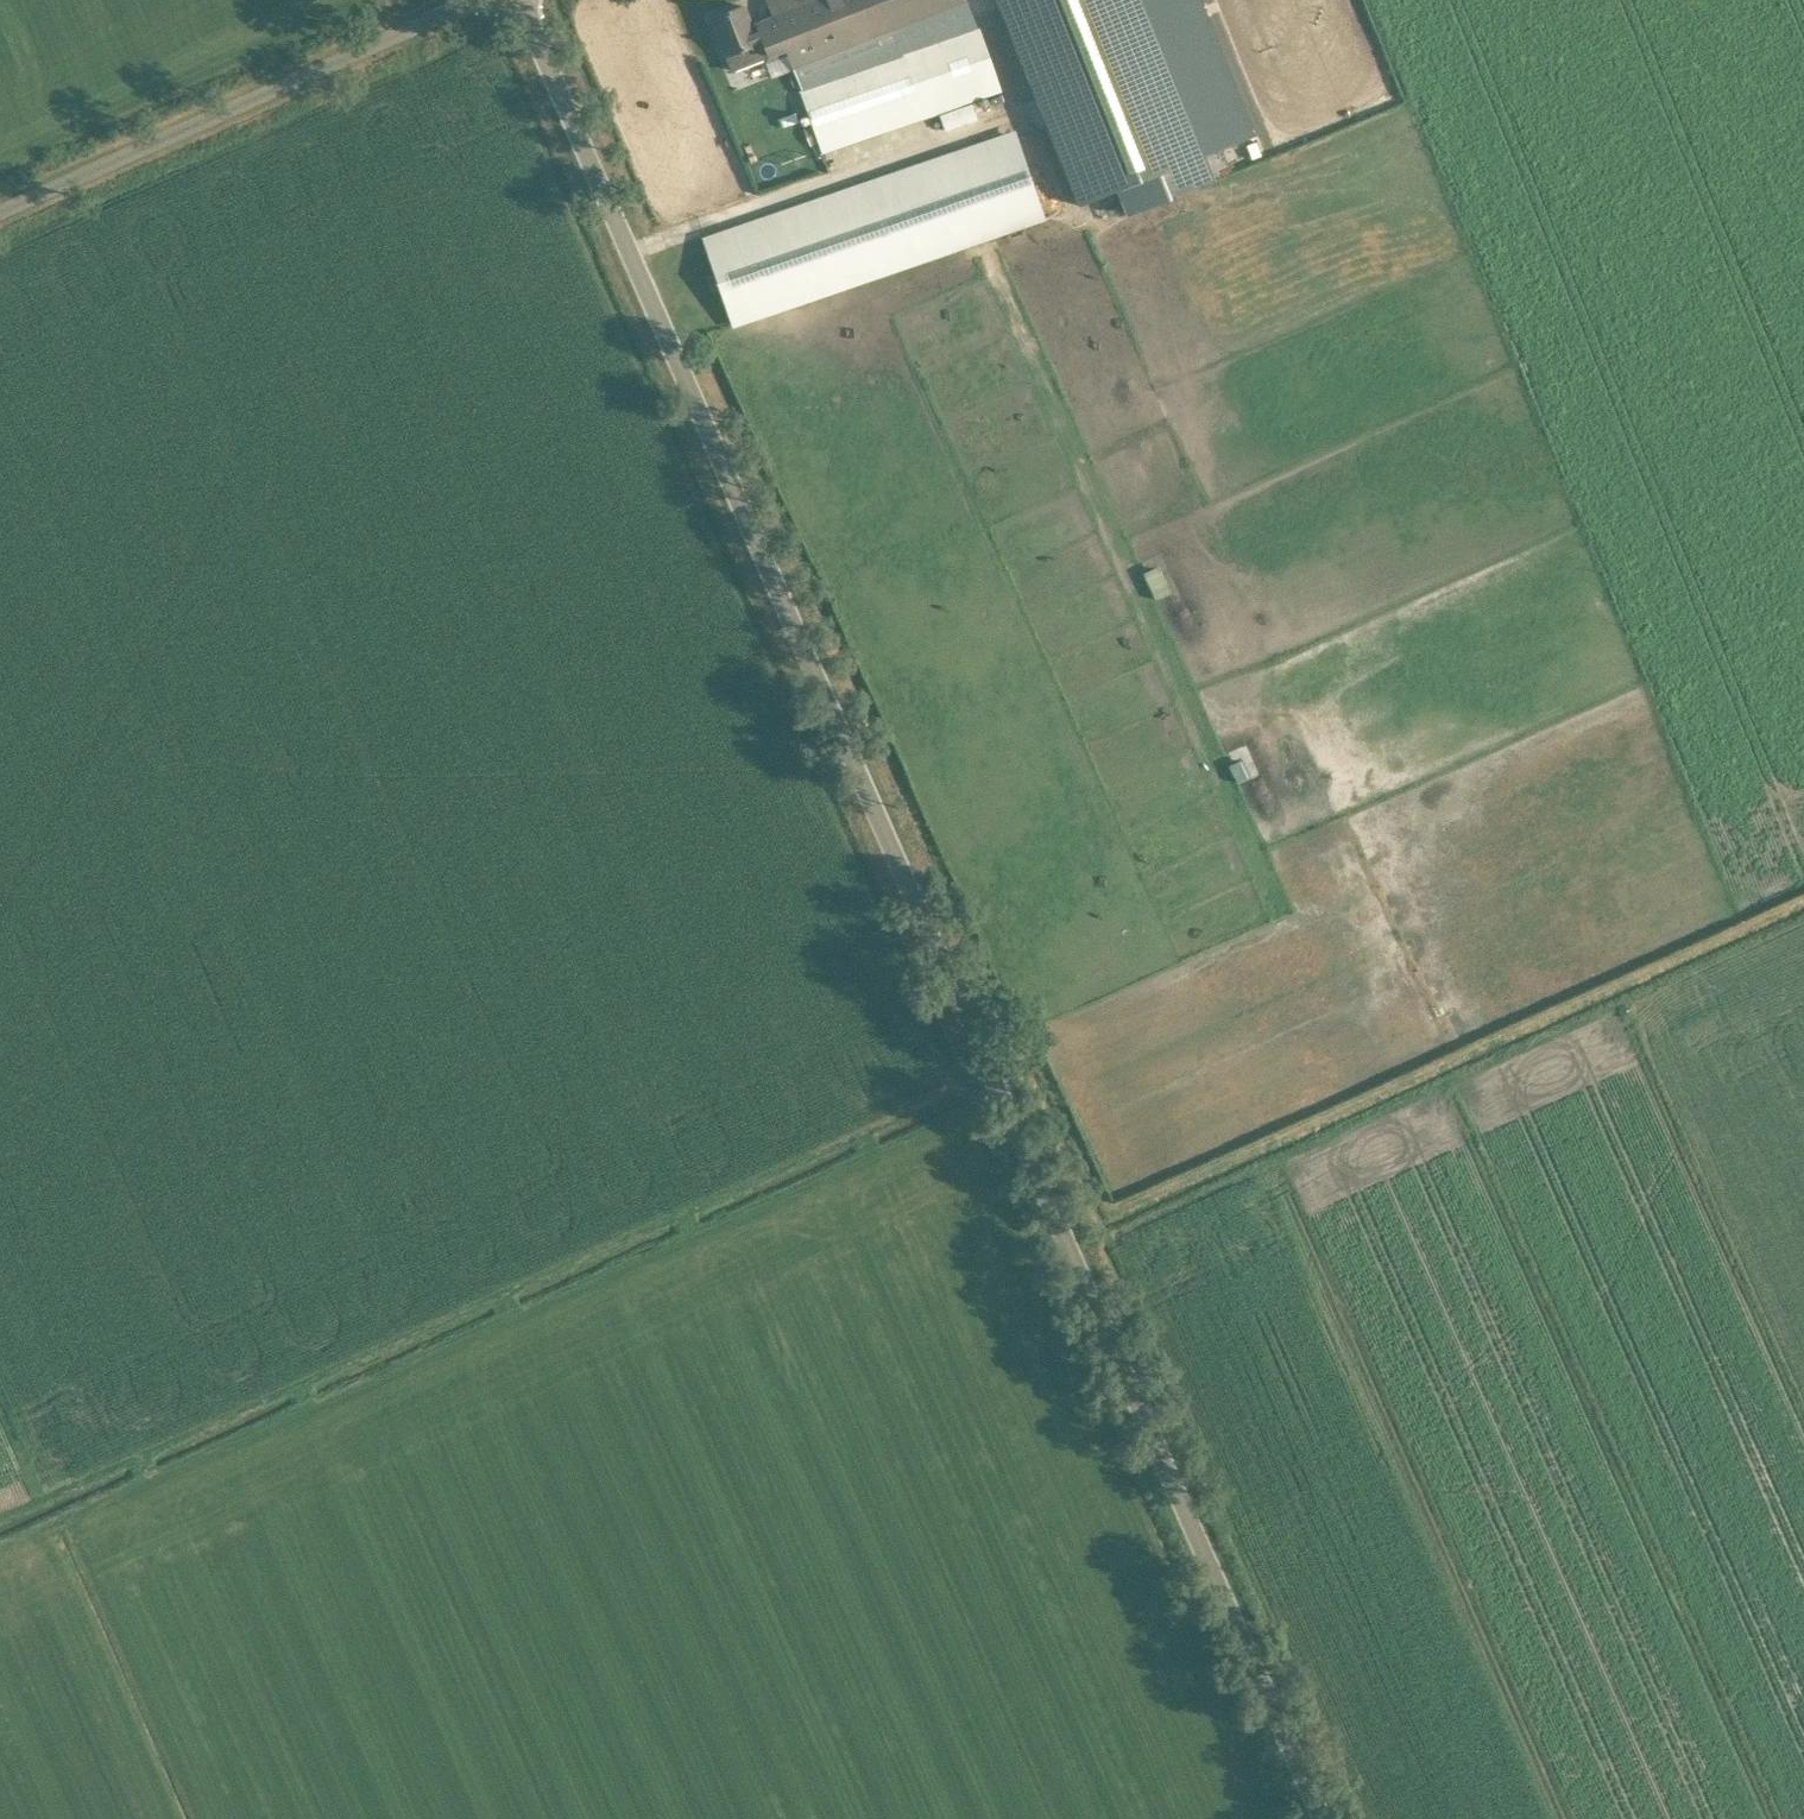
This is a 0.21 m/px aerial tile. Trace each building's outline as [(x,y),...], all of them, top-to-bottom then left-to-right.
[(713,18),(728,55),(734,72),(764,60),(765,63),(789,54),(795,70),(801,84),(824,144),(900,119),(901,123),(998,91),(988,61),(964,0),(768,0),(775,16),(753,25),(745,5),(713,18)] [(1125,214),(1214,179),(1142,0),(999,0),(1080,205),(1116,191),(1125,214)] [(706,241),(734,324),(897,268),(896,265),(1047,213),(1020,135),(869,187),(869,185),(706,241)]
